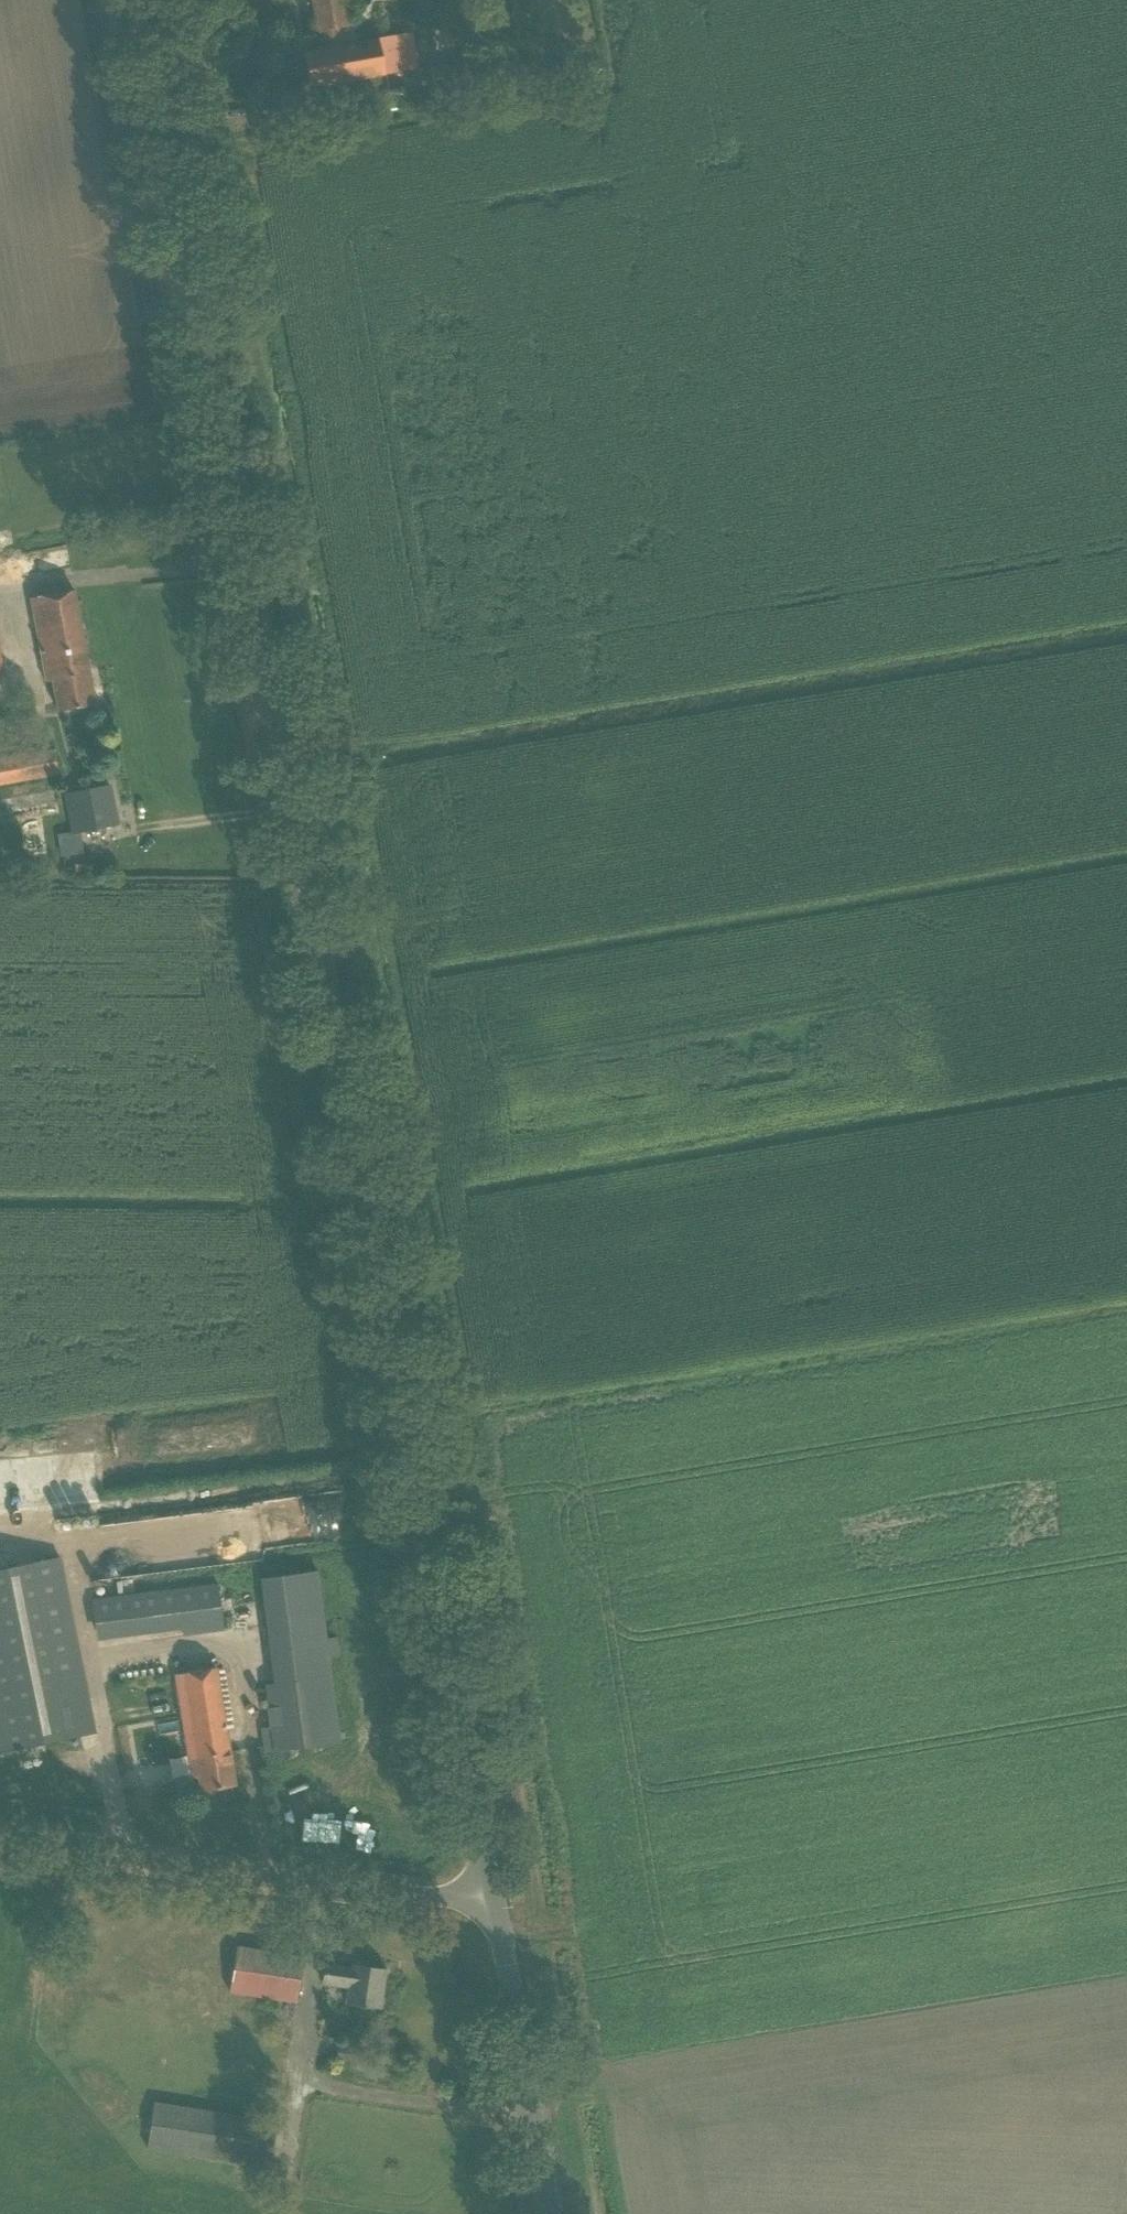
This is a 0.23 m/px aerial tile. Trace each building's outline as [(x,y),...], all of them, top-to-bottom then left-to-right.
[(311,88),(347,82),(340,44),(342,44),(339,28),(352,26),(348,0),(313,0),(318,32),(322,31),(325,50),(305,53),(311,88)] [(340,44),(347,82),(419,69),(413,32),(342,44),(340,44)] [(469,36),(466,39),(467,48),(476,51),(481,45),(481,40),(478,35),(472,34),(469,36)] [(567,61),(557,64),(561,83),(571,81),(567,61)] [(603,64),(589,66),(590,75),(604,74),(603,64)] [(53,681),(58,712),(95,705),(74,591),(31,599),(46,682),(53,681)] [(58,775),(53,748),(0,758),(0,786),(58,775)] [(87,790),(64,795),(71,833),(81,831),(95,828),(116,824),(109,786),(87,790)] [(71,833),(60,835),(64,857),(85,852),(81,831),(71,833)] [(0,1570),(0,1751),(95,1732),(59,1558),(0,1570)] [(261,1728),(265,1753),(340,1743),(329,1656),(340,1655),(338,1638),(326,1639),(318,1571),(260,1579),(275,1683),(265,1684),(271,1727),(261,1728)] [(181,1635),(224,1629),(218,1582),(92,1599),(97,1640),(180,1630),(181,1635)] [(200,1777),(202,1791),(234,1786),(216,1669),(177,1676),(193,1778),(200,1777)] [(176,1715),(154,1720),(157,1733),(179,1727),(176,1715)] [(333,1848),(374,1850),(376,1804),(335,1802),(333,1848)] [(304,1840),(303,1807),(281,1808),(282,1841),(304,1840)] [(229,1991),(296,2001),(303,1957),(236,1947),(229,1991)] [(347,2002),(380,2008),(386,1970),(353,1965),(352,1968),(326,1964),(323,1983),(350,1987),(347,2002)] [(147,2148),(270,2168),(277,2122),(154,2102),(147,2148)]
